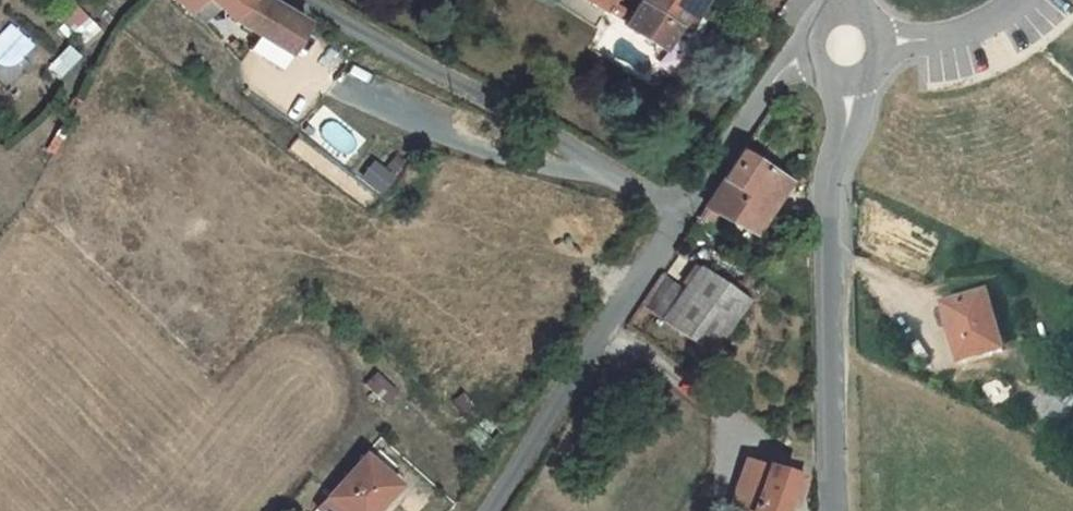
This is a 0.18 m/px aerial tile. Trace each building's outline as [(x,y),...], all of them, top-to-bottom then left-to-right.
[(55,13),(71,31),(86,18),(69,0),(55,13)] [(189,14),(203,0),(175,0),(189,14)] [(218,7),(211,0),(203,0),(189,14),(201,25),(218,7)] [(266,0),(211,0),(232,20),(257,35),(289,54),(307,24),(266,0)] [(610,11),(617,0),(593,0),(610,11)] [(627,26),(664,48),(677,28),(687,12),(695,16),(705,0),(642,0),(627,26)] [(695,16),(687,12),(677,28),(685,33),(695,16)] [(11,78),(39,47),(10,21),(0,32),(0,68),(11,78)] [(280,69),(289,54),(257,35),(248,51),(280,69)] [(67,46),(49,67),(61,78),(79,58),(67,46)] [(73,117),(81,102),(73,97),(65,112),(73,117)] [(717,214),(754,234),(787,182),(740,153),(705,208),(702,212),(700,215),(712,223),(717,214)] [(711,354),(749,300),(700,266),(683,290),(663,319),(662,321),(711,354)] [(640,305),(663,319),(683,290),(660,274),(640,305)] [(987,290),(943,303),(959,360),(1002,347),(995,323),(996,323),(987,290)] [(396,393),(375,373),(364,384),(385,405),(396,393)] [(364,455),(316,509),(319,510),(371,510),(373,510),(374,510),(375,510),(398,485),(364,455)] [(759,479),(750,476),(737,510),(738,510),(781,510),(784,504),(794,507),(804,477),(764,464),(759,479)]
